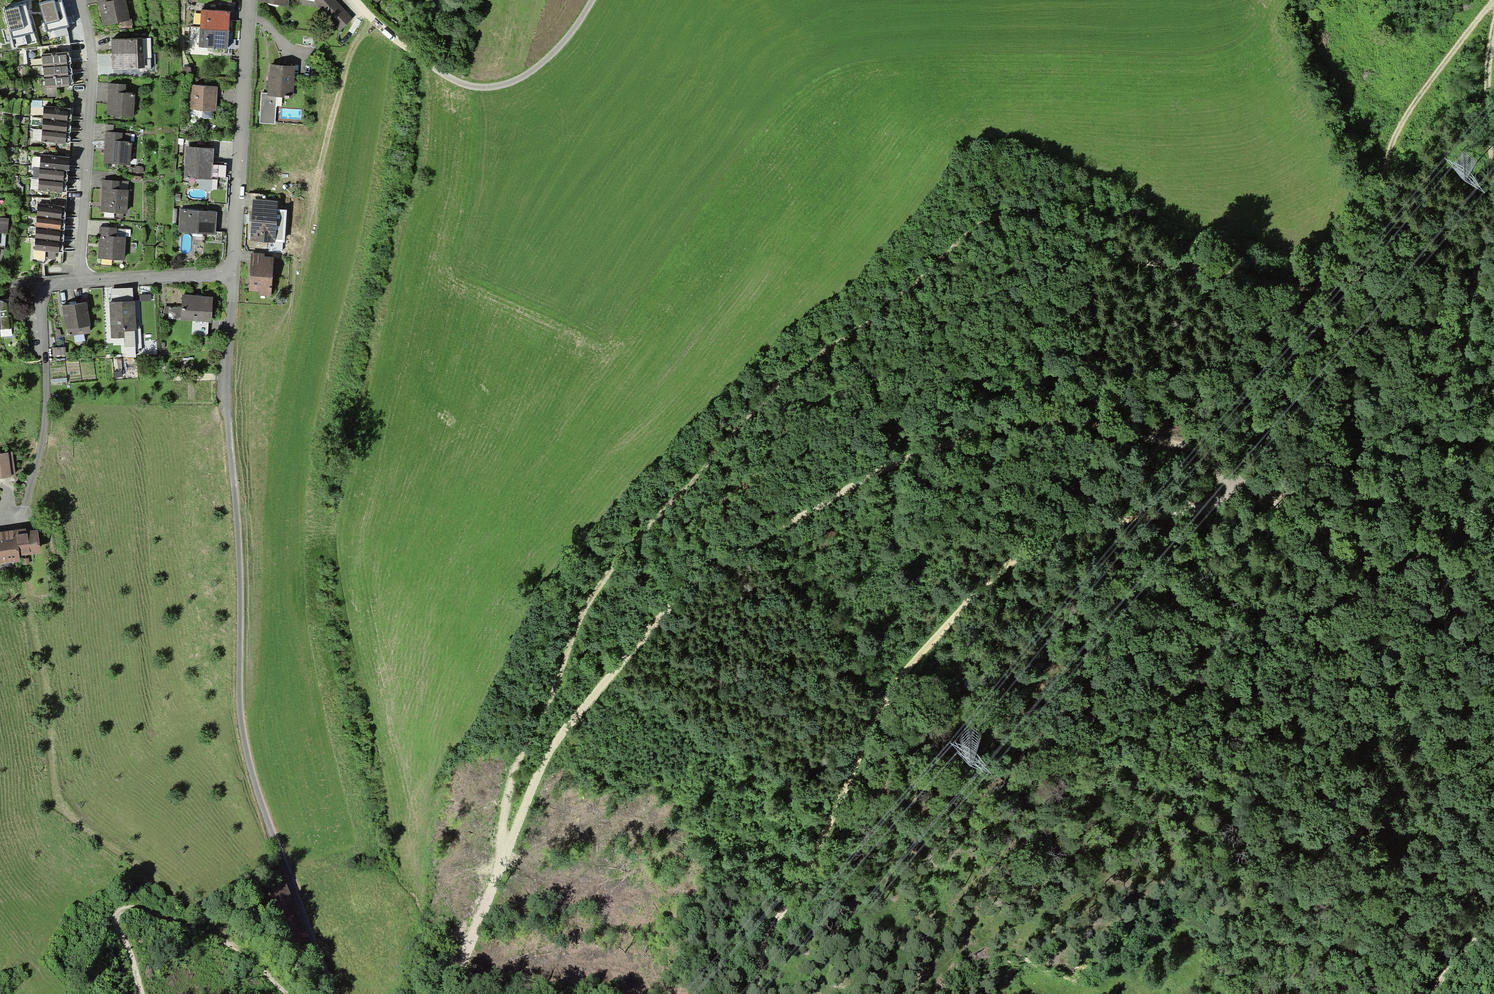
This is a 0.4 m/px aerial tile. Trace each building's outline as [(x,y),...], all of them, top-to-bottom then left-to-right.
[(63,0),(50,0),(39,3),(46,33),(69,27),(63,0)] [(103,25),(120,22),(130,20),(130,19),(126,0),(97,0),(103,25)] [(336,0),(315,0),(315,4),(340,31),(353,18),(336,0)] [(26,3),(3,9),(11,39),(34,33),(26,3)] [(230,11),(201,10),(200,29),(229,31),(230,11)] [(131,18),(130,19),(130,20),(120,22),(121,26),(132,25),(131,18)] [(228,39),(229,31),(200,29),(199,47),(228,49),(228,48),(228,39)] [(112,54),(144,53),(144,38),(111,39),(112,54)] [(236,40),(228,39),(228,48),(235,48),(236,40)] [(66,53),(42,55),(43,65),(67,62),(66,53)] [(144,53),(112,54),(112,69),(145,69),(145,58),(144,53)] [(67,64),(67,62),(43,65),(44,76),(68,74),(67,64)] [(293,98),(295,66),(269,64),(269,75),(268,75),(267,93),(261,93),(259,123),(274,124),(275,106),(276,97),(282,98),(293,98)] [(191,76),(191,67),(182,67),(183,76),(191,76)] [(68,74),(44,76),(45,89),(47,88),(57,87),(69,86),(68,75),(68,74)] [(126,85),(109,84),(107,115),(134,117),(135,94),(126,93),(126,85)] [(218,86),(191,84),(189,109),(202,110),(202,118),(212,118),(212,111),(216,111),(218,86)] [(57,87),(47,88),(47,97),(57,97),(57,87)] [(43,119),(67,121),(68,109),(68,108),(44,106),(43,119)] [(66,132),(67,121),(43,119),(42,130),(66,132)] [(41,140),(42,130),(33,129),(32,139),(41,140)] [(65,143),(66,132),(42,130),(41,140),(41,142),(66,144),(65,143)] [(114,132),(106,132),(104,164),(131,165),(132,142),(131,142),(131,133),(114,132)] [(215,149),(187,146),(184,177),(197,178),(212,180),(215,149)] [(67,170),(69,170),(70,157),(41,155),(40,157),(40,167),(40,168),(64,170),(67,170)] [(40,167),(40,157),(32,157),(32,166),(34,166),(40,167)] [(64,170),(40,168),(39,177),(39,179),(63,181),(64,170)] [(212,190),(212,180),(197,178),(197,183),(199,184),(198,190),(212,190)] [(62,192),(63,181),(39,179),(38,190),(62,192)] [(129,181),(103,180),(100,212),(127,214),(129,181)] [(278,201),(253,199),(250,241),(275,243),(275,241),(284,242),(287,210),(277,209),(278,201)] [(62,206),(38,204),(37,216),(61,218),(62,206)] [(217,212),(180,209),(179,232),(215,235),(217,212)] [(60,229),(61,218),(37,216),(36,227),(60,229)] [(0,217),(0,233),(6,234),(8,234),(9,218),(0,217)] [(59,241),(60,229),(36,227),(35,239),(59,241)] [(124,260),(126,237),(126,229),(116,228),(117,228),(100,227),(98,258),(124,260)] [(59,252),(59,241),(35,239),(34,251),(46,251),(56,252),(59,252)] [(45,261),(45,259),(46,251),(34,251),(34,260),(45,261)] [(56,252),(46,251),(45,259),(55,260),(56,252)] [(265,254),(251,253),(248,291),(259,291),(259,296),(271,296),(274,257),(264,256),(265,254)] [(111,288),(111,302),(133,301),(133,288),(111,288)] [(213,296),(182,294),(181,307),(181,319),(180,320),(211,322),(213,296)] [(12,328),(9,302),(4,303),(3,301),(0,301),(0,329),(12,328)] [(111,302),(109,302),(111,339),(124,338),(124,331),(135,331),(136,331),(135,301),(133,301),(111,302)] [(86,302),(62,306),(66,329),(67,329),(69,336),(91,333),(90,325),(86,302)] [(181,319),(181,307),(170,306),(169,313),(169,318),(181,319)] [(136,347),(135,331),(124,331),(124,338),(125,347),(136,347)] [(65,355),(65,347),(52,347),(52,355),(65,355)] [(0,453),(0,477),(15,475),(12,452),(0,453)] [(20,562),(20,556),(41,553),(38,530),(27,531),(26,528),(0,531),(0,564),(20,562)]
